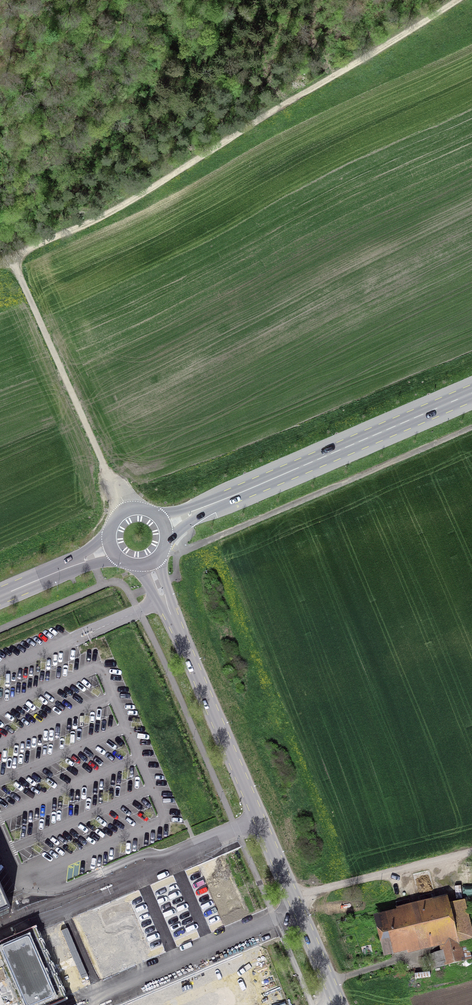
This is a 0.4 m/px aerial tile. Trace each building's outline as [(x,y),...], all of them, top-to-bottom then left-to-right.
[(10,911),(5,900),(0,888),(0,916),(10,911)] [(379,918),(387,957),(471,941),(463,902),(379,918)] [(32,925),(0,939),(0,1004),(47,1004),(64,997),(32,925)]
